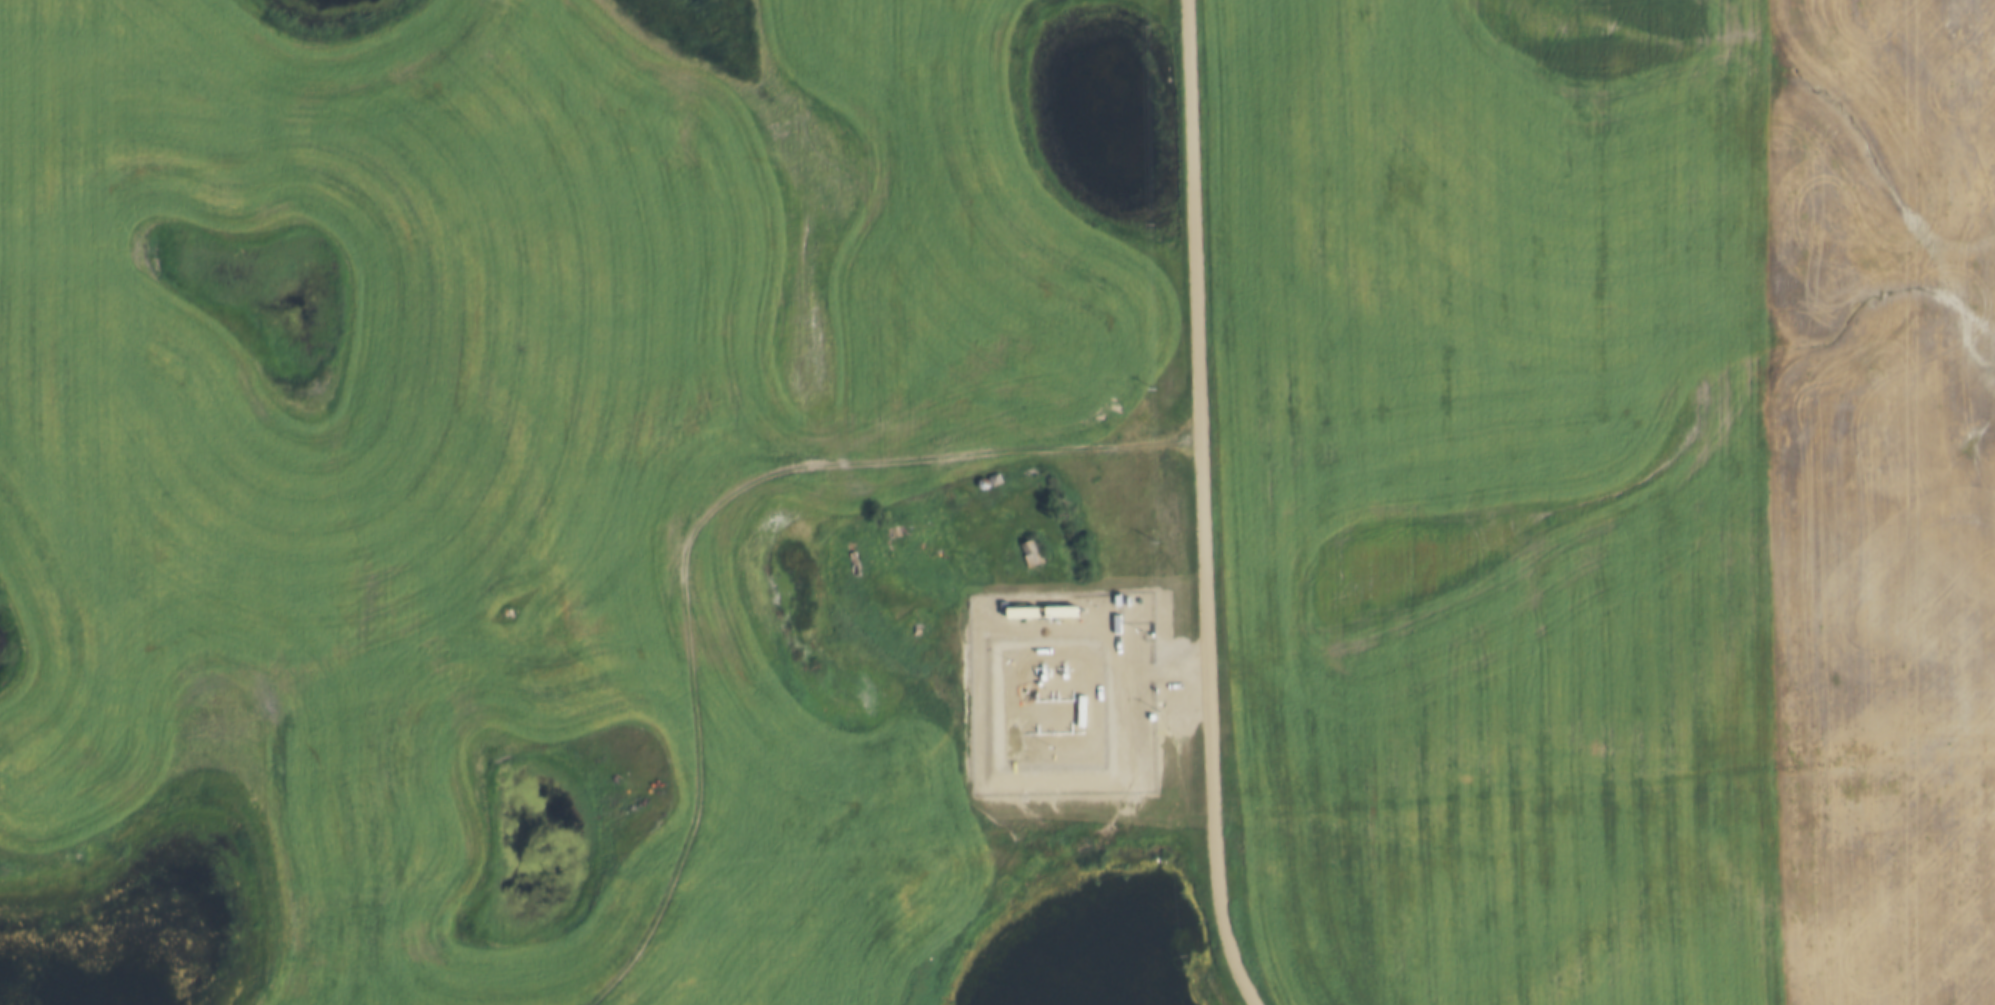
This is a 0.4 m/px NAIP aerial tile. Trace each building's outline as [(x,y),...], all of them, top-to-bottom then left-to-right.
[(1046,562),(1034,538),(1020,544),(1032,568),(1046,562)] [(1009,618),(1040,618),(1040,606),(1009,606),(1009,618)] [(1080,619),(1080,606),(1047,606),(1047,619),(1080,619)]
